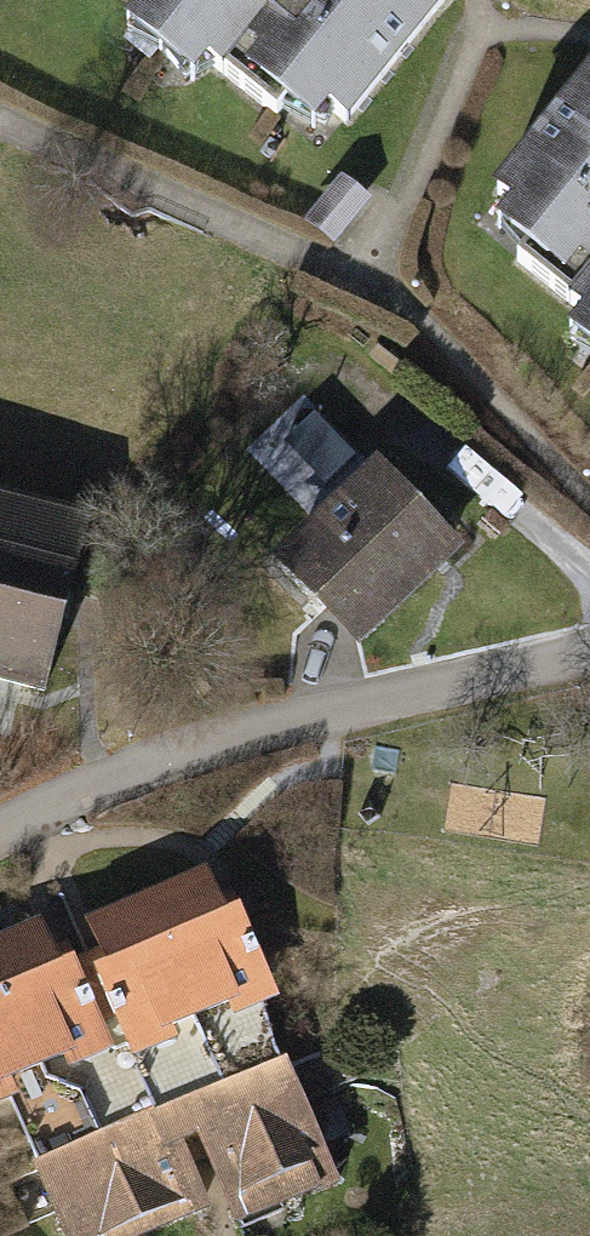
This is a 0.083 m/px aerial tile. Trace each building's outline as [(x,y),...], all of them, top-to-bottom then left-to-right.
[(170,7),(148,37),(228,96),(245,72),(355,155),(471,0),(160,0),(170,7)] [(492,225),(589,293),(589,85),(492,225)] [(343,175),(305,221),(335,246),(372,200),(343,175)] [(579,344),(589,351),(589,329),(579,344)] [(392,461),(283,562),(358,643),(468,542),(392,461)] [(49,700),(97,517),(0,492),(0,687),(49,700)] [(208,874),(90,922),(102,951),(69,965),(55,932),(0,955),(0,1108),(8,1105),(62,1235),(160,1235),(222,1210),(232,1234),(343,1188),(289,1058),(95,1138),(76,1091),(266,1013),(208,874)]
